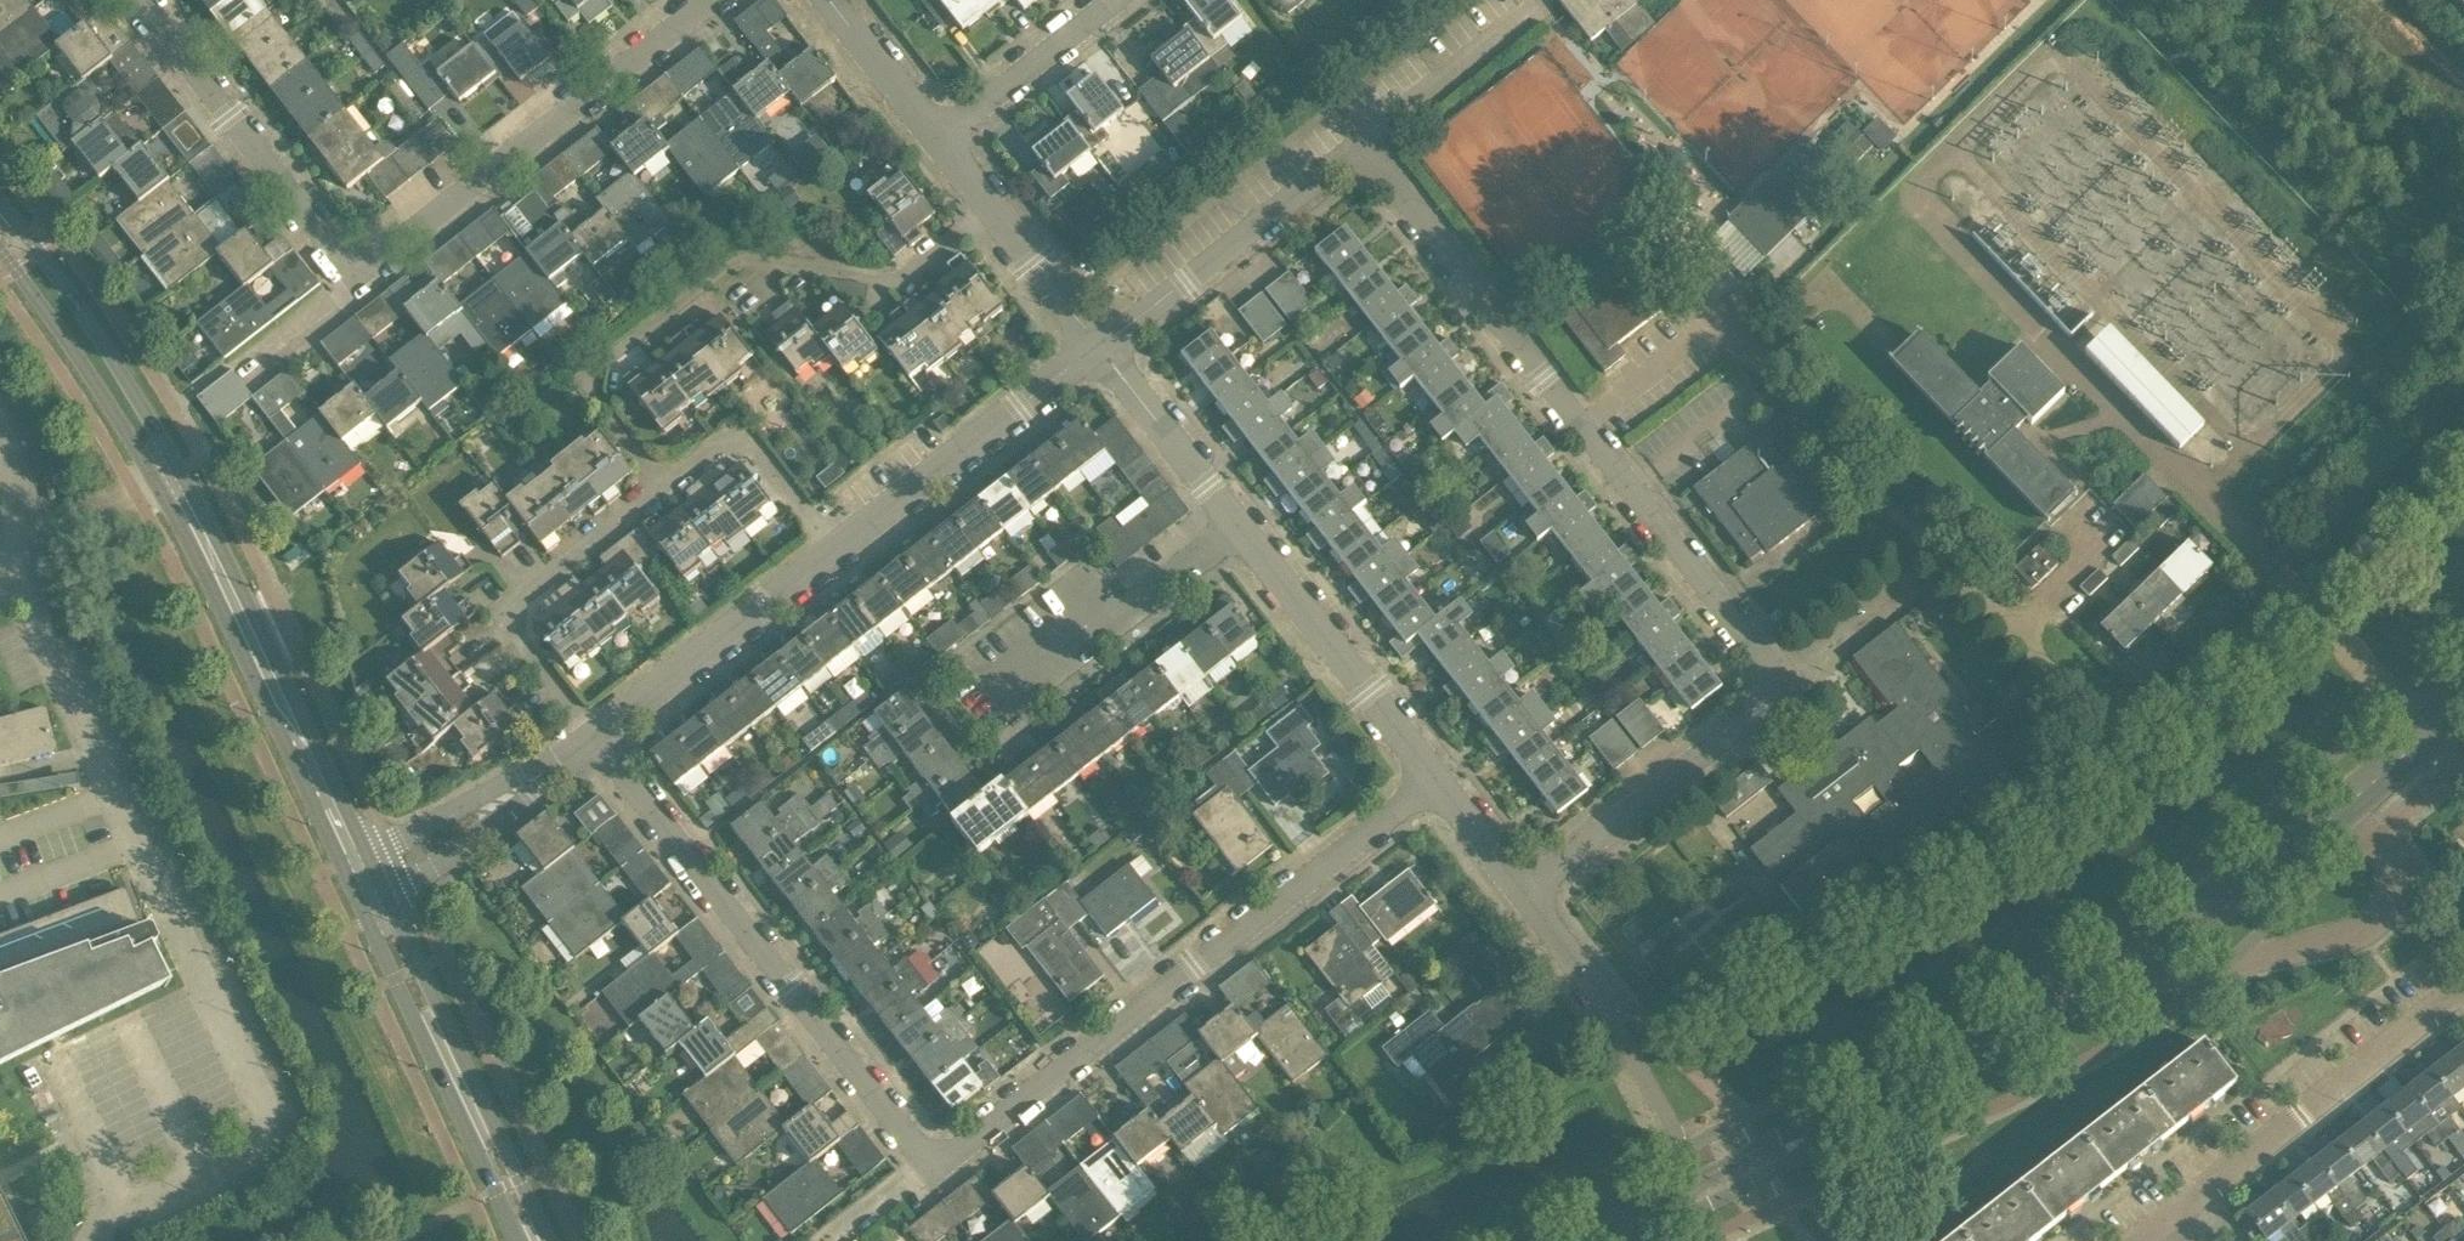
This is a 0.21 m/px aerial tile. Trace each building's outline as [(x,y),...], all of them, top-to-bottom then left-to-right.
[(27,14),(34,8),(27,0),(0,0),(0,34),(27,14)] [(74,17),(86,8),(94,17),(102,11),(105,9),(98,0),(73,0),(66,6),(74,17)] [(229,0),(200,0),(211,14),(229,0)] [(260,0),(229,0),(211,14),(230,39),(267,10),(260,0)] [(323,6),(336,24),(346,16),(334,0),(331,0),(323,6)] [(514,1),(526,18),(537,9),(531,0),(516,0),(514,1)] [(568,23),(581,13),(590,24),(612,8),(605,0),(550,0),(568,23)] [(1001,7),(996,0),(923,0),(921,2),(940,27),(952,18),(962,31),(985,14),(988,17),(1001,7)] [(1024,11),(1038,0),(1015,0),(1024,11)] [(1226,46),(1227,45),(1220,36),(1242,19),(1227,0),(1191,0),(1184,5),(1195,19),(1184,28),(1186,31),(1186,32),(1208,60),(1210,59),(1218,69),(1234,56),(1226,46)] [(1287,15),(1306,0),(1276,0),(1287,15)] [(1590,42),(1605,30),(1621,51),(1655,25),(1638,4),(1641,2),(1639,0),(1557,0),(1590,42)] [(735,21),(743,32),(751,26),(760,38),(767,32),(771,29),(753,6),(735,21)] [(56,46),(55,46),(60,42),(34,8),(27,14),(0,34),(0,69),(10,82),(56,46)] [(74,17),(81,26),(86,22),(86,23),(94,17),(86,8),(74,17)] [(249,63),(286,34),(267,10),(230,39),(249,63)] [(102,11),(94,17),(86,23),(86,22),(81,26),(60,42),(55,46),(56,46),(82,80),(87,77),(88,77),(109,61),(113,58),(113,57),(131,43),(117,25),(114,28),(102,11)] [(472,46),(498,79),(510,69),(521,83),(550,60),(521,23),(500,40),(492,31),(472,46)] [(767,32),(760,38),(751,26),(743,32),(752,44),(767,64),(768,63),(791,93),(801,107),(836,79),(813,49),(792,65),(767,32)] [(1149,82),(1169,107),(1173,113),(1192,98),(1180,82),(1208,60),(1186,32),(1150,59),(1161,73),(1149,82)] [(372,49),(360,33),(350,41),(362,57),(372,49)] [(306,59),(286,34),(249,63),(269,88),(306,59)] [(159,78),(131,43),(113,57),(113,58),(109,61),(136,96),(159,78)] [(485,89),(498,79),(472,46),(445,68),(437,58),(418,73),(437,98),(449,89),(459,103),(482,85),(485,89)] [(385,66),(372,49),(362,57),(375,74),(385,66)] [(757,120),(791,93),(768,63),(767,64),(750,77),(735,58),(718,71),(734,92),(735,91),(757,120)] [(289,114),(326,85),(306,59),(269,88),(289,114)] [(702,83),(684,60),(666,74),(683,97),(702,83)] [(1067,124),(1089,153),(1109,137),(1102,128),(1124,111),(1095,75),(1066,97),(1077,111),(1065,119),(1068,123),(1067,124)] [(115,112),(88,77),(87,77),(82,80),(36,116),(64,151),(73,144),(103,121),(115,112)] [(410,98),(398,83),(388,91),(400,106),(410,98)] [(345,109),(326,85),(289,114),(308,139),(345,109)] [(666,145),(649,123),(670,108),(652,85),(619,111),(629,123),(607,139),(612,146),(611,147),(631,172),(632,171),(635,176),(669,150),(665,145),(666,145)] [(774,141),(757,120),(735,91),(734,92),(700,118),(740,169),(774,141)] [(174,120),(185,112),(169,92),(147,110),(156,121),(168,112),(174,120)] [(410,98),(400,106),(414,123),(424,115),(410,98)] [(327,163),(364,134),(345,109),(308,139),(327,163)] [(73,144),(100,179),(130,155),(129,154),(141,145),(115,112),(103,121),(73,144)] [(168,112),(156,121),(162,130),(174,120),(168,112)] [(1893,135),(1875,117),(1862,130),(1875,143),(1880,148),(1891,137),(1893,135)] [(704,196),(740,169),(700,118),(666,145),(665,145),(669,150),(704,196)] [(436,119),(425,128),(444,153),(456,145),(436,119)] [(1854,165),(1872,146),(1847,122),(1829,141),(1854,165)] [(1089,153),(1067,124),(1031,152),(1042,165),(1030,174),(1050,199),(1069,184),(1061,175),(1089,153)] [(433,162),(444,153),(425,128),(413,138),(433,162)] [(1189,158),(1203,147),(1191,131),(1177,141),(1189,158)] [(384,161),(364,134),(327,163),(347,189),(367,174),(379,165),(384,161)] [(413,138),(402,147),(421,172),(433,162),(413,138)] [(600,162),(582,139),(562,155),(580,178),(600,162)] [(113,169),(139,202),(140,203),(161,186),(168,180),(168,181),(170,180),(142,144),(141,145),(129,154),(130,155),(113,169)] [(1727,219),(1765,258),(1840,185),(1802,146),(1727,219)] [(409,181),(421,172),(402,147),(390,156),(409,181)] [(811,164),(804,154),(795,161),(803,170),(811,164)] [(390,156),(384,161),(379,165),(398,190),(409,181),(390,156)] [(216,199),(239,181),(224,161),(201,179),(216,199)] [(789,164),(768,181),(777,192),(798,175),(789,164)] [(386,199),(398,190),(379,165),(367,174),(386,199)] [(527,182),(535,193),(546,186),(555,197),(565,189),(547,166),(527,182)] [(646,190),(635,176),(632,171),(631,172),(596,199),(605,211),(606,210),(629,240),(628,241),(635,250),(671,222),(646,190)] [(886,179),(868,194),(910,248),(923,237),(916,228),(934,214),(903,174),(890,184),(886,179)] [(1118,188),(1131,203),(1142,194),(1130,179),(1118,188)] [(195,215),(168,181),(168,180),(161,186),(140,203),(139,202),(116,220),(144,255),(195,215)] [(49,196),(59,208),(73,198),(63,185),(49,196)] [(606,258),(628,241),(629,240),(606,210),(605,211),(587,225),(574,209),(568,214),(555,197),(546,186),(535,193),(545,205),(560,225),(585,254),(584,255),(594,268),(602,278),(614,268),(606,258)] [(778,198),(788,210),(798,202),(788,190),(778,198)] [(560,225),(545,205),(535,193),(501,218),(527,251),(551,281),(584,255),(585,254),(560,225)] [(255,224),(266,216),(250,195),(227,213),(236,225),(248,215),(255,224)] [(1119,210),(1127,204),(1121,196),(1113,202),(1119,210)] [(195,215),(144,255),(171,290),(217,254),(222,250),(222,249),(242,233),(247,229),(247,230),(255,224),(248,215),(236,225),(227,213),(216,199),(195,215)] [(496,242),(478,220),(459,235),(476,258),(496,242)] [(93,227),(81,236),(87,244),(99,235),(93,227)] [(1334,276),(1364,252),(1345,228),(1315,251),(1334,276)] [(249,284),(271,267),(292,250),(281,236),(263,250),(247,230),(247,229),(242,233),(222,249),(222,250),(217,254),(243,287),(244,288),(248,284),(249,284)] [(425,262),(433,273),(442,267),(451,278),(463,268),(445,246),(425,262)] [(320,285),(292,250),(271,267),(287,291),(266,307),(249,284),(248,284),(244,288),(243,287),(197,324),(213,344),(207,348),(219,363),(224,359),(320,285)] [(551,281),(527,251),(526,251),(527,253),(493,279),(533,330),(568,303),(551,281)] [(1383,277),(1364,252),(1334,276),(1353,300),(1383,277)] [(936,288),(939,292),(967,327),(969,327),(981,317),(984,322),(1002,308),(961,254),(947,265),(954,275),(936,288)] [(433,273),(435,274),(442,284),(451,278),(442,267),(433,273)] [(1575,310),(1562,320),(1604,374),(1618,363),(1609,352),(1662,310),(1630,270),(1577,312),(1575,310)] [(1293,303),(1305,294),(1288,272),(1276,281),(1293,303)] [(459,306),(442,284),(435,274),(416,289),(407,277),(390,290),(424,333),(425,332),(429,337),(439,329),(450,343),(460,335),(475,354),(488,344),(462,311),(459,306)] [(1353,300),(1372,324),(1412,293),(1406,286),(1396,293),(1383,277),(1353,300)] [(532,331),(533,330),(493,279),(459,306),(462,311),(488,344),(498,358),(532,331)] [(1293,303),(1276,281),(1265,290),(1282,312),(1293,303)] [(614,293),(624,306),(636,297),(625,284),(614,293)] [(972,331),(969,327),(967,327),(939,292),(923,305),(916,296),(903,306),(944,359),(962,345),(959,341),(972,331)] [(1266,324),(1277,315),(1261,293),(1249,302),(1266,324)] [(1372,324),(1393,351),(1423,328),(1408,309),(1418,301),(1412,293),(1372,324)] [(1293,303),(1302,313),(1313,304),(1305,294),(1293,303)] [(832,355),(831,356),(842,371),(856,361),(859,366),(878,351),(837,298),(823,309),(828,316),(812,329),(832,355)] [(355,317),(373,339),(393,323),(375,301),(355,317)] [(814,369),(831,356),(832,355),(812,329),(790,301),(772,315),(779,324),(766,334),(796,374),(810,364),(814,369)] [(1254,333),(1266,324),(1249,302),(1237,311),(1254,333)] [(1293,303),(1282,312),(1290,322),(1302,313),(1293,303)] [(927,373),(944,359),(903,306),(890,316),(897,325),(879,339),(910,379),(923,368),(927,373)] [(1274,335),(1286,326),(1277,315),(1266,324),(1274,335)] [(684,332),(725,385),(743,371),(740,367),(753,356),(722,316),(704,330),(697,322),(684,332)] [(1263,344),(1274,335),(1266,324),(1254,333),(1263,344)] [(341,328),(321,344),(329,354),(338,348),(347,359),(358,351),(341,328)] [(1401,387),(1414,378),(1454,346),(1448,339),(1437,347),(1423,328),(1393,351),(1403,364),(1391,373),(1401,387)] [(2109,329),(2084,354),(2176,450),(2204,425),(2109,329)] [(429,337),(425,332),(424,333),(389,360),(398,372),(422,401),(429,411),(464,383),(429,337)] [(708,399),(725,385),(684,332),(671,342),(678,351),(660,365),(691,405),(704,394),(708,399)] [(1198,377),(1228,354),(1211,332),(1181,355),(1198,377)] [(1888,360),(1950,423),(1952,425),(1954,424),(1958,428),(1954,432),(1956,434),(1960,430),(1965,435),(1961,439),(1963,442),(1967,438),(1972,442),(1968,446),(1971,449),(1974,445),(1979,449),(1975,453),(1977,456),(1981,452),(1985,456),(1984,458),(2047,524),(2049,523),(2047,521),(2074,496),(2075,497),(2076,496),(2014,431),(2026,419),(2031,424),(2064,393),(2020,348),(1987,379),(1992,384),(1980,396),(1917,332),(1915,333),(1917,334),(1891,359),(1889,358),(1888,360)] [(1460,354),(1454,346),(1414,378),(1434,404),(1464,381),(1449,362),(1460,354)] [(338,348),(329,354),(338,366),(347,359),(338,348)] [(1338,352),(1326,361),(1333,370),(1345,360),(1338,352)] [(1215,399),(1245,375),(1228,354),(1198,377),(1215,399)] [(679,414),(691,405),(660,365),(644,377),(637,368),(622,380),(664,433),(683,419),(679,414)] [(1328,382),(1318,369),(1308,377),(1318,390),(1328,382)] [(252,397),(253,396),(233,370),(197,398),(218,425),(252,398),(252,397)] [(387,429),(422,401),(398,372),(365,398),(364,399),(377,416),(387,429)] [(532,381),(525,372),(516,379),(524,387),(532,381)] [(1228,436),(1268,405),(1245,375),(1215,399),(1232,421),(1222,428),(1228,436)] [(272,381),(262,390),(279,413),(281,411),(289,405),(272,381)] [(1467,423),(1507,391),(1500,383),(1479,400),(1464,381),(1434,404),(1444,417),(1432,427),(1444,441),(1454,433),(1467,423)] [(343,442),(377,416),(364,399),(365,398),(354,385),(319,412),(320,414),(320,413),(343,442)] [(361,464),(343,442),(320,413),(320,414),(297,432),(281,411),(279,413),(262,390),(253,396),(252,397),(252,398),(286,440),(327,490),(361,464)] [(489,411),(503,401),(495,390),(482,400),(489,411)] [(1365,391),(1354,400),(1361,408),(1372,399),(1365,391)] [(1513,400),(1507,391),(1467,423),(1454,433),(1466,449),(1479,439),(1488,450),(1518,427),(1503,408),(1513,400)] [(620,410),(625,407),(626,398),(623,393),(613,400),(620,410)] [(1280,395),(1268,405),(1228,436),(1234,444),(1244,436),(1259,455),(1289,432),(1280,420),(1292,411),(1280,395)] [(1064,417),(1072,427),(1055,440),(1079,471),(1105,451),(1103,448),(1093,435),(1081,420),(1084,418),(1076,408),(1064,417)] [(500,428),(507,423),(508,418),(502,410),(492,418),(500,428)] [(951,425),(943,416),(934,423),(941,432),(951,425)] [(1125,429),(1116,417),(1093,435),(1103,448),(1125,429)] [(1833,502),(1797,456),(1808,447),(1785,417),(1763,434),(1693,488),(1749,561),(1764,550),(1767,554),(1833,502)] [(1387,440),(1394,435),(1387,427),(1381,432),(1387,440)] [(1488,450),(1509,476),(1549,445),(1543,438),(1533,446),(1518,427),(1488,450)] [(1103,448),(1105,451),(1112,459),(1135,442),(1125,429),(1103,448)] [(566,451),(608,505),(621,496),(614,487),(631,473),(600,432),(587,443),(583,438),(566,451)] [(1289,432),(1259,455),(1274,474),(1264,482),(1270,490),(1324,448),(1312,433),(1298,444),(1289,432)] [(291,518),(327,490),(286,440),(251,467),(291,518)] [(1054,491),(1079,471),(1055,440),(1039,453),(1031,443),(1022,450),(1054,491)] [(1112,459),(1121,471),(1144,454),(1135,442),(1112,459)] [(1555,453),(1549,445),(1509,476),(1530,503),(1559,480),(1545,461),(1555,453)] [(1324,448),(1270,490),(1276,499),(1287,491),(1301,510),(1331,487),(1322,475),(1336,464),(1324,448)] [(1029,511),(1054,491),(1022,450),(1014,456),(1021,466),(1004,479),(1029,511)] [(1416,462),(1407,450),(1397,458),(1406,469),(1416,462)] [(594,516),(608,505),(566,451),(548,466),(552,471),(539,480),(571,520),(587,507),(594,516)] [(1153,466),(1144,454),(1121,471),(1130,483),(1153,466)] [(721,464),(702,479),(744,532),(763,517),(759,513),(772,502),(741,463),(727,473),(721,464)] [(1393,463),(1383,471),(1390,480),(1400,473),(1393,463)] [(1130,483),(1139,496),(1163,478),(1153,466),(1130,483)] [(1417,482),(1424,477),(1416,467),(1410,472),(1417,482)] [(2135,528),(2166,498),(2144,475),(2113,505),(2135,528)] [(1171,489),(1163,478),(1139,496),(1148,507),(1158,499),(1171,489)] [(727,545),(744,532),(702,479),(685,492),(692,501),(679,511),(710,551),(724,540),(727,545)] [(988,492),(980,482),(971,489),(1004,530),(1029,511),(1004,479),(988,492)] [(553,533),(571,520),(539,480),(527,490),(523,485),(506,498),(526,524),(526,526),(547,553),(561,542),(553,533)] [(1537,540),(1550,530),(1590,499),(1584,491),(1574,499),(1559,480),(1530,503),(1539,515),(1525,525),(1537,540)] [(525,525),(526,526),(526,524),(506,498),(495,484),(481,494),(478,490),(460,504),(501,558),(520,543),(513,534),(525,525)] [(1331,487),(1301,510),(1316,529),(1306,537),(1312,544),(1352,513),(1366,502),(1354,486),(1339,497),(1331,487)] [(1004,530),(971,489),(963,495),(970,505),(954,518),(978,550),(1004,530)] [(1171,489),(1158,499),(1177,521),(1189,512),(1171,489)] [(1406,509),(1417,501),(1409,491),(1402,496),(1401,502),(1406,509)] [(1148,507),(1146,509),(1164,531),(1177,521),(1158,499),(1148,507)] [(1596,506),(1590,499),(1550,530),(1571,557),(1601,533),(1586,514),(1596,506)] [(2169,501),(2150,518),(2159,528),(2178,510),(2169,501)] [(800,524),(787,507),(773,518),(787,535),(800,524)] [(1153,540),(1164,531),(1146,509),(1135,518),(1153,540)] [(699,560),(710,551),(679,511),(663,524),(656,514),(629,535),(648,560),(661,550),(683,579),(702,564),(699,560)] [(1343,563),(1372,539),(1352,513),(1312,544),(1317,551),(1328,543),(1343,563)] [(1450,526),(1460,539),(1473,529),(1463,516),(1450,526)] [(1105,541),(1110,537),(1120,529),(1111,517),(1095,530),(1105,541)] [(1444,526),(1437,517),(1427,526),(1434,534),(1444,526)] [(978,550),(954,518),(937,531),(930,521),(921,528),(953,570),(978,550)] [(1141,550),(1153,540),(1135,518),(1122,528),(1141,550)] [(920,544),(903,557),(928,589),(953,570),(921,528),(912,535),(920,544)] [(1128,559),(1141,550),(1122,528),(1120,529),(1110,537),(1128,559)] [(1443,540),(1449,534),(1444,528),(1437,533),(1443,540)] [(1571,557),(1592,584),(1632,553),(1626,545),(1616,552),(1601,533),(1571,557)] [(637,569),(648,560),(629,535),(599,558),(606,567),(593,577),(625,618),(638,607),(642,612),(660,598),(637,569)] [(1073,548),(1064,536),(1055,542),(1065,554),(1073,548)] [(1116,569),(1128,559),(1110,537),(1105,541),(1099,546),(1116,569)] [(1395,540),(1381,551),(1372,539),(1343,563),(1358,582),(1347,590),(1353,597),(1407,555),(1395,540)] [(2120,566),(2138,548),(2129,539),(2111,557),(2120,566)] [(407,593),(419,608),(420,609),(444,591),(473,568),(462,554),(453,561),(440,543),(399,575),(411,590),(407,593)] [(2158,571),(2181,596),(2212,567),(2188,543),(2158,571)] [(2040,545),(2015,570),(2033,588),(2058,564),(2040,545)] [(1058,567),(1067,560),(1057,547),(1048,554),(1058,567)] [(1470,555),(1475,562),(1482,556),(1476,550),(1470,555)] [(1495,559),(1500,565),(1511,556),(1507,550),(1495,559)] [(1614,611),(1643,588),(1628,569),(1639,561),(1632,553),(1592,584),(1579,594),(1591,609),(1604,599),(1614,611)] [(1407,555),(1353,597),(1359,605),(1369,597),(1384,616),(1414,593),(1406,582),(1420,571),(1407,555)] [(902,609),(928,589),(903,557),(887,570),(879,560),(870,567),(902,609)] [(870,567),(861,574),(869,584),(852,597),(877,629),(902,609),(870,567)] [(2098,569),(2080,587),(2089,596),(2107,579),(2098,569)] [(2152,624),(2181,596),(2158,571),(2129,600),(2152,624)] [(613,626),(625,618),(593,577),(582,586),(575,578),(556,592),(598,646),(617,631),(613,626)] [(1022,578),(1008,588),(1016,599),(1030,588),(1022,578)] [(1002,610),(1016,599),(1008,588),(994,599),(1002,610)] [(1614,611),(1634,637),(1674,606),(1668,599),(1658,607),(1643,588),(1614,611)] [(456,607),(444,591),(420,609),(419,608),(403,621),(414,636),(410,639),(422,654),(423,656),(429,651),(476,614),(465,600),(456,607)] [(582,659),(598,646),(556,592),(539,605),(546,614),(533,624),(565,664),(578,654),(582,659)] [(1222,612),(1206,625),(1230,657),(1256,637),(1233,607),(1236,605),(1227,593),(1215,602),(1222,612)] [(1435,620),(1414,593),(1384,616),(1399,635),(1389,643),(1395,651),(1435,620)] [(829,600),(819,607),(852,648),(858,656),(865,657),(883,643),(884,637),(877,629),(852,597),(836,610),(829,600)] [(1423,642),(1438,661),(1467,638),(1459,627),(1473,616),(1460,600),(1435,620),(1395,651),(1401,659),(1423,642)] [(2152,624),(2129,600),(2100,627),(2124,652),(2152,624)] [(1680,614),(1674,606),(1634,637),(1653,662),(1683,639),(1670,622),(1680,614)] [(852,648),(819,607),(811,613),(819,623),(802,636),(827,668),(852,648)] [(971,615),(956,627),(966,639),(979,628),(971,615)] [(1542,623),(1560,646),(1570,638),(1553,615),(1542,623)] [(1523,628),(1530,623),(1526,618),(1519,623),(1523,628)] [(1580,619),(1570,627),(1576,635),(1586,627),(1580,619)] [(951,622),(927,640),(940,657),(964,639),(951,622)] [(2006,763),(1913,645),(1897,624),(1853,658),(1890,705),(1893,703),(1898,709),(1861,737),(1856,729),(1777,790),(1796,814),(1750,850),(1805,920),(1868,871),(1862,863),(1872,856),(1878,863),(1914,835),(1908,828),(1918,820),(1924,828),(1960,799),(1954,792),(1964,784),(1970,792),(2006,763)] [(1205,677),(1230,657),(1206,625),(1189,638),(1181,628),(1173,635),(1205,677)] [(1467,638),(1438,661),(1453,681),(1443,689),(1448,696),(1488,665),(1478,651),(1487,644),(1478,632),(1469,640),(1467,638)] [(1179,696),(1205,677),(1173,635),(1164,642),(1171,652),(1155,664),(1179,696)] [(777,639),(769,646),(801,688),(827,668),(802,636),(785,649),(777,639)] [(1702,663),(1683,639),(1653,662),(1672,686),(1702,663)] [(1544,649),(1542,651),(1550,660),(1558,653),(1551,644),(1544,649)] [(801,688),(769,646),(760,652),(768,662),(751,676),(776,707),(801,688)] [(408,715),(460,674),(450,660),(441,667),(429,651),(423,656),(422,654),(387,681),(399,696),(395,699),(408,715)] [(924,654),(909,666),(916,675),(931,664),(924,654)] [(1488,665),(1448,696),(1454,704),(1465,696),(1480,715),(1509,692),(1501,681),(1515,670),(1503,654),(1488,665)] [(1702,663),(1672,686),(1691,710),(1721,687),(1702,663)] [(1154,716),(1179,696),(1155,664),(1138,677),(1130,667),(1122,674),(1154,716)] [(889,671),(877,680),(887,692),(899,683),(889,671)] [(475,710),(462,694),(471,687),(460,674),(408,715),(420,731),(424,728),(435,743),(454,728),(475,710)] [(1129,735),(1154,716),(1122,674),(1113,681),(1121,691),(1104,703),(1129,735)] [(727,678),(718,686),(750,727),(776,707),(751,676),(735,688),(727,678)] [(360,688),(367,696),(374,690),(367,682),(360,688)] [(725,747),(750,727),(718,686),(710,692),(718,702),(701,715),(725,747)] [(482,704),(491,697),(484,687),(474,694),(482,704)] [(1262,701),(1263,702),(1271,712),(1289,698),(1280,687),(1262,701)] [(874,715),(884,728),(877,733),(877,731),(868,739),(871,742),(863,749),(871,759),(894,741),(925,717),(905,690),(874,715)] [(854,703),(861,713),(876,702),(868,692),(854,703)] [(1509,692),(1480,715),(1495,734),(1484,742),(1490,750),(1545,707),(1533,692),(1518,703),(1509,692)] [(1586,704),(1593,698),(1589,692),(1581,698),(1586,704)] [(454,728),(465,742),(461,745),(474,761),(527,720),(516,706),(507,713),(493,695),(491,697),(482,704),(475,710),(454,728)] [(1627,708),(1636,719),(1647,710),(1639,699),(1627,708)] [(1263,702),(1248,714),(1255,724),(1271,712),(1263,702)] [(847,723),(861,713),(854,703),(840,714),(847,723)] [(1103,755),(1129,735),(1104,703),(1087,716),(1080,706),(1071,713),(1103,755)] [(56,751),(44,706),(0,717),(0,766),(56,751)] [(1300,707),(1291,714),(1265,734),(1277,749),(1249,771),(1234,752),(1223,760),(1247,791),(1257,783),(1275,806),(1296,789),(1301,795),(1328,774),(1311,752),(1320,745),(1306,728),(1313,723),(1300,707)] [(1545,707),(1490,750),(1496,757),(1506,749),(1523,771),(1553,748),(1542,734),(1557,723),(1545,707)] [(1624,728),(1636,719),(1627,708),(1616,717),(1624,728)] [(1636,719),(1652,741),(1664,732),(1647,710),(1636,719)] [(1078,775),(1103,755),(1071,713),(1062,720),(1070,730),(1053,743),(1078,775)] [(700,766),(725,747),(701,715),(684,728),(676,718),(667,725),(700,766)] [(925,717),(894,741),(871,759),(879,769),(887,763),(890,767),(899,760),(896,756),(902,751),(914,767),(945,743),(925,717)] [(1641,750),(1652,741),(1636,719),(1624,728),(1641,750)] [(836,732),(827,720),(801,740),(810,751),(836,732)] [(1608,740),(1620,731),(1612,720),(1600,729),(1608,740)] [(674,786),(700,766),(667,725),(659,731),(667,741),(650,755),(674,786)] [(1608,740),(1600,729),(1588,738),(1597,749),(1608,740)] [(1223,751),(1234,742),(1225,730),(1214,738),(1223,751)] [(1608,740),(1625,761),(1637,753),(1620,731),(1608,740)] [(1597,749),(1614,770),(1625,761),(1608,740),(1597,749)] [(911,811),(919,805),(965,769),(945,743),(914,767),(925,782),(919,787),(916,783),(907,790),(910,794),(902,800),(911,811)] [(1053,794),(1078,775),(1053,743),(1037,755),(1029,745),(1020,752),(1053,794)] [(1203,748),(1189,759),(1197,769),(1211,758),(1203,748)] [(1553,748),(1523,771),(1540,792),(1570,769),(1553,748)] [(1028,814),(1053,794),(1020,752),(1011,759),(1019,769),(1002,782),(1028,814)] [(777,758),(785,769),(793,764),(784,753),(777,758)] [(1236,800),(1247,791),(1223,760),(1211,770),(1226,789),(1192,815),(1237,872),(1271,845),(1236,800)] [(1758,763),(1711,799),(1726,818),(1773,782),(1758,763)] [(830,773),(837,782),(845,776),(837,767),(830,773)] [(965,769),(919,805),(929,819),(938,812),(936,808),(942,803),(953,818),(984,794),(965,769)] [(1570,769),(1540,792),(1557,814),(1587,791),(1570,769)] [(752,782),(760,791),(774,780),(767,771),(752,782)] [(1028,814),(1002,782),(1002,781),(984,794),(953,818),(950,820),(977,855),(1029,815),(1028,814)] [(746,802),(760,791),(752,782),(739,793),(746,802)] [(731,811),(718,794),(705,804),(711,812),(701,820),(707,829),(731,811)] [(807,810),(808,810),(811,808),(799,794),(777,811),(780,814),(774,819),(762,804),(731,828),(751,853),(807,810)] [(590,835),(616,815),(600,795),(574,815),(590,835)] [(807,810),(751,853),(771,879),(802,855),(790,840),(797,835),(800,839),(819,824),(808,810),(807,810)] [(517,837),(543,871),(573,847),(547,814),(517,837)] [(854,837),(864,830),(857,820),(847,828),(854,837)] [(1087,839),(1096,850),(1110,838),(1102,828),(1087,839)] [(1134,842),(1143,835),(1137,828),(1128,835),(1134,842)] [(605,848),(613,859),(625,850),(632,859),(643,850),(628,830),(605,848)] [(906,850),(895,836),(884,844),(895,858),(906,850)] [(574,849),(573,847),(543,871),(544,872),(521,889),(548,924),(599,884),(573,850),(574,849)] [(879,849),(869,856),(876,866),(886,859),(879,849)] [(625,850),(613,859),(621,868),(632,859),(625,850)] [(1082,860),(1076,852),(1065,860),(1071,869),(1082,860)] [(791,905),(837,868),(827,855),(811,867),(802,855),(771,879),(791,905)] [(1066,882),(1056,891),(1079,921),(1089,914),(1107,937),(1156,898),(1129,864),(1081,901),(1066,882)] [(671,885),(656,866),(633,884),(641,893),(652,885),(659,894),(671,885)] [(811,930),(842,906),(831,892),(837,887),(840,891),(849,883),(837,868),(791,905),(811,930)] [(1351,896),(1340,905),(1372,945),(1382,938),(1386,943),(1435,905),(1408,870),(1360,908),(1351,896)] [(576,959),(622,923),(622,922),(626,919),(626,918),(599,884),(548,924),(576,959)] [(651,898),(652,899),(659,894),(652,885),(641,893),(647,902),(651,898)] [(159,988),(144,950),(154,943),(148,930),(143,929),(138,930),(123,889),(0,934),(0,1067),(159,988)] [(1104,976),(1068,930),(1079,921),(1056,891),(1044,899),(1006,929),(1022,950),(1026,947),(1069,1003),(1104,976)] [(651,898),(647,902),(626,918),(626,919),(622,922),(622,923),(626,927),(617,934),(632,953),(621,962),(629,971),(648,956),(652,953),(653,954),(675,937),(679,934),(678,933),(652,899),(651,898)] [(1361,954),(1372,945),(1340,905),(1329,914),(1337,925),(1304,951),(1340,998),(1323,1010),(1341,1033),(1371,1009),(1363,998),(1383,982),(1361,954)] [(842,906),(811,930),(831,956),(878,920),(867,906),(858,913),(860,917),(854,922),(842,906)] [(921,914),(930,925),(939,918),(929,906),(921,914)] [(878,920),(831,956),(851,982),(882,958),(871,943),(877,938),(880,942),(889,935),(878,920)] [(693,961),(702,972),(725,955),(708,933),(685,950),(693,961)] [(978,944),(973,937),(963,936),(960,939),(969,951),(978,944)] [(927,964),(928,964),(932,961),(925,953),(920,956),(917,952),(908,959),(917,971),(927,964)] [(652,953),(648,956),(629,971),(602,993),(630,1028),(639,1020),(669,997),(680,988),(653,954),(652,953)] [(882,958),(851,982),(871,1008),(917,971),(908,959),(907,957),(897,965),(900,968),(894,973),(882,958)] [(939,979),(928,964),(927,964),(917,971),(929,986),(939,979)] [(751,988),(737,970),(714,988),(721,997),(733,989),(740,997),(751,988)] [(917,971),(871,1008),(891,1033),(922,1009),(910,994),(917,989),(920,993),(929,986),(917,971)] [(1401,979),(1410,991),(1419,983),(1410,971),(1401,979)] [(1218,988),(1226,999),(1236,992),(1245,1003),(1256,995),(1238,972),(1218,988)] [(1415,1055),(1428,1072),(1456,1107),(1488,1082),(1471,1060),(1525,1019),(1500,987),(1445,1029),(1430,1010),(1382,1048),(1397,1068),(1415,1055)] [(708,1021),(695,1031),(678,1044),(679,1045),(704,1078),(734,1055),(735,1056),(778,1023),(766,1009),(751,988),(740,997),(728,1006),(741,1022),(744,1019),(748,1023),(724,1042),(708,1021)] [(721,997),(728,1006),(740,997),(733,989),(721,997)] [(1408,1009),(1423,998),(1416,989),(1401,1000),(1408,1009)] [(1226,999),(1233,1007),(1233,1006),(1236,1010),(1245,1003),(1236,992),(1226,999)] [(678,1044),(695,1031),(669,997),(639,1020),(666,1055),(679,1045),(678,1044)] [(1245,1021),(1253,1031),(1257,1036),(1256,1037),(1292,1083),(1328,1056),(1288,1004),(1264,1023),(1255,1013),(1245,1021)] [(1253,1031),(1245,1021),(1236,1010),(1233,1006),(1233,1007),(1198,1033),(1218,1059),(1219,1058),(1222,1062),(1222,1063),(1235,1079),(1246,1071),(1234,1054),(1256,1037),(1257,1036),(1253,1031)] [(922,1009),(891,1033),(911,1058),(957,1022),(947,1009),(937,1016),(940,1020),(934,1025),(922,1009)] [(963,1017),(957,1022),(966,1034),(973,1029),(963,1017)] [(957,1022),(911,1058),(931,1084),(962,1060),(950,1046),(957,1041),(960,1044),(969,1037),(966,1034),(957,1022)] [(1222,1063),(1222,1062),(1219,1058),(1218,1059),(1200,1073),(1191,1045),(1187,1049),(1169,1026),(1149,1041),(1150,1043),(1166,1064),(1167,1064),(1183,1085),(1192,1097),(1215,1127),(1223,1137),(1258,1109),(1235,1079),(1222,1063)] [(767,1055),(781,1075),(804,1057),(789,1038),(767,1055)] [(1150,1043),(1139,1051),(1156,1072),(1166,1064),(1150,1043)] [(2203,1043),(2142,1091),(2174,1132),(2236,1084),(2203,1043)] [(2454,1052),(2463,1065),(2463,1044),(2454,1052)] [(1146,1080),(1152,1075),(1135,1052),(1114,1068),(1123,1080),(1133,1073),(1141,1084),(1146,1080)] [(2454,1052),(2431,1070),(2453,1098),(2463,1089),(2463,1065),(2454,1052)] [(735,1056),(734,1055),(704,1078),(705,1079),(683,1096),(710,1130),(761,1091),(734,1057),(735,1056)] [(962,1060),(931,1084),(952,1111),(981,1088),(983,1091),(1000,1078),(986,1060),(977,1067),(980,1071),(974,1076),(962,1060)] [(2408,1088),(2430,1116),(2453,1098),(2431,1070),(2408,1088)] [(832,1092),(817,1072),(793,1091),(802,1101),(814,1092),(821,1101),(832,1092)] [(1162,1100),(1146,1080),(1141,1084),(1133,1073),(1123,1080),(1147,1111),(1148,1111),(1149,1111),(1162,1100)] [(2385,1105),(2406,1134),(2430,1116),(2408,1088),(2385,1105)] [(737,1165),(783,1130),(788,1126),(787,1125),(761,1091),(710,1130),(737,1165)] [(2113,1180),(2174,1132),(2142,1091),(2081,1138),(2113,1180)] [(813,1106),(813,1107),(821,1101),(814,1092),(802,1101),(807,1109),(813,1106)] [(1181,1154),(1215,1127),(1192,1097),(1158,1123),(1158,1124),(1171,1141),(1181,1154)] [(2361,1123),(2383,1151),(2406,1134),(2385,1105),(2361,1123)] [(813,1106),(807,1109),(787,1125),(788,1126),(783,1130),(809,1164),(814,1160),(814,1161),(840,1141),(859,1126),(848,1112),(829,1126),(813,1107),(813,1106)] [(1065,1106),(1046,1122),(1063,1144),(1083,1128),(1065,1106)] [(1137,1167),(1171,1141),(1158,1124),(1158,1123),(1149,1111),(1148,1111),(1147,1111),(1114,1136),(1121,1146),(1137,1167)] [(2448,1116),(2437,1125),(2447,1139),(2459,1130),(2448,1116)] [(2338,1141),(2360,1169),(2372,1160),(2390,1183),(2395,1179),(2401,1174),(2390,1161),(2383,1151),(2361,1123),(2338,1141)] [(2436,1148),(2447,1139),(2437,1125),(2425,1134),(2436,1148)] [(1036,1164),(1048,1156),(1030,1134),(1011,1149),(1020,1160),(1028,1154),(1036,1164)] [(1137,1167),(1121,1146),(1114,1136),(1113,1137),(1114,1139),(1080,1165),(1119,1216),(1154,1189),(1137,1167)] [(2113,1180),(2081,1138),(2020,1186),(2052,1227),(2113,1180)] [(862,1179),(885,1160),(870,1141),(846,1158),(862,1179)] [(2315,1159),(2355,1210),(2366,1201),(2348,1178),(2360,1169),(2338,1141),(2315,1159)] [(2390,1161),(2401,1174),(2413,1166),(2402,1152),(2390,1161)] [(1049,1155),(1048,1156),(1036,1164),(1028,1154),(1020,1160),(1026,1167),(1027,1167),(1036,1179),(1055,1163),(1049,1155)] [(2292,1176),(2314,1205),(2325,1196),(2344,1219),(2355,1210),(2315,1159),(2292,1176)] [(841,1195),(814,1161),(814,1160),(809,1164),(763,1200),(790,1235),(841,1195)] [(1119,1216),(1080,1165),(1046,1192),(1045,1193),(1049,1198),(1082,1240),(1087,1240),(1119,1216)] [(1012,1219),(1016,1223),(1049,1198),(1045,1193),(1046,1192),(1036,1179),(1027,1167),(1026,1167),(992,1194),(991,1194),(994,1198),(1011,1220),(1012,1219)] [(2353,1179),(2360,1192),(2381,1180),(2374,1167),(2353,1179)] [(2444,1167),(2436,1173),(2443,1183),(2451,1177),(2444,1167)] [(2395,1179),(2400,1186),(2406,1181),(2401,1174),(2395,1179)] [(960,1224),(994,1198),(991,1194),(992,1194),(977,1175),(943,1202),(960,1224)] [(2314,1205),(2292,1176),(2269,1194),(2291,1222),(2314,1205)] [(2052,1227),(2020,1186),(1959,1233),(1965,1240),(2035,1240),(2052,1227)] [(2269,1194),(2245,1212),(2246,1214),(2256,1226),(2267,1240),(2279,1231),(2287,1240),(2305,1240),(2297,1231),(2291,1222),(2269,1194)] [(2426,1206),(2433,1215),(2442,1207),(2436,1199),(2426,1206)] [(0,1207),(0,1240),(16,1240),(0,1207)] [(928,1214),(908,1229),(916,1240),(917,1240),(925,1234),(931,1240),(939,1240),(945,1236),(928,1214)] [(2256,1226),(2246,1214),(2238,1221),(2247,1233),(2256,1226)] [(1016,1223),(1012,1219),(1011,1220),(983,1240),(1029,1240),(1015,1224),(1016,1223)] [(2455,1220),(2443,1229),(2453,1240),(2463,1240),(2463,1231),(2455,1220)] [(2305,1240),(2315,1240),(2320,1237),(2309,1222),(2297,1231),(2305,1240)] [(2425,1233),(2418,1225),(2410,1232),(2417,1240),(2425,1233)] [(2443,1229),(2432,1237),(2435,1240),(2453,1240),(2443,1229)]
